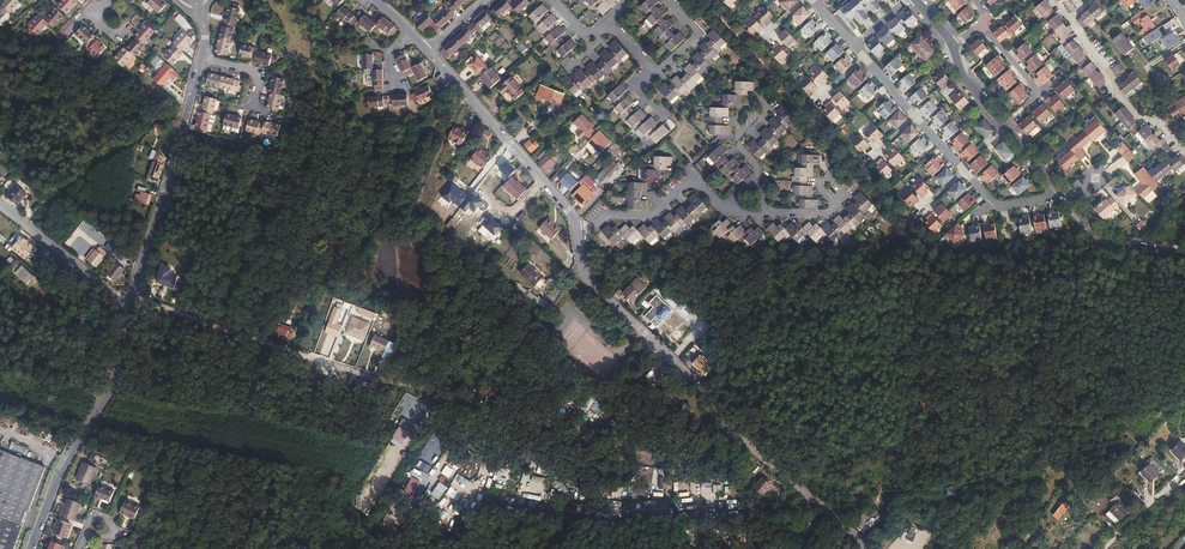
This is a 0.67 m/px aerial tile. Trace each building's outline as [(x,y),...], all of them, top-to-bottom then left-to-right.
[(1,6),(8,12),(10,14),(20,3),(17,0),(7,0),(1,6)] [(76,0),(64,0),(58,6),(67,14),(78,2),(76,0)] [(145,1),(158,14),(166,6),(159,0),(146,0),(145,1)] [(453,12),(467,0),(451,0),(449,2),(450,3),(447,6),(449,8),(453,12)] [(490,12),(496,18),(499,16),(501,17),(512,7),(506,0),(503,0),(490,12)] [(512,7),(519,14),(530,3),(527,0),(518,0),(515,2),(513,0),(506,0),(512,7)] [(592,7),(595,10),(597,8),(603,15),(616,3),(614,0),(606,0),(599,0),(592,7)] [(647,19),(658,9),(655,6),(659,2),(658,0),(648,0),(640,7),(646,14),(644,16),(647,19)] [(798,2),(796,0),(784,0),(780,4),(787,12),(798,2)] [(850,3),(866,22),(869,19),(866,15),(862,11),(865,9),(858,0),(854,0),(850,3)] [(865,9),(868,7),(871,11),(874,14),(878,11),(869,0),(858,0),(865,9)] [(878,11),(882,8),(878,4),(875,0),(869,0),(878,11)] [(958,11),(967,3),(967,2),(966,1),(967,1),(966,0),(948,0),(958,11)] [(1045,19),(1054,12),(1048,5),(1050,3),(1049,2),(1047,0),(1044,0),(1035,7),(1045,19)] [(1088,2),(1092,7),(1090,9),(1088,11),(1095,20),(1104,12),(1096,2),(1098,0),(1090,0),(1088,2)] [(1145,10),(1155,3),(1153,0),(1139,0),(1145,10)] [(850,3),(844,9),(853,19),(856,17),(859,21),(862,25),(866,22),(850,3)] [(230,7),(226,22),(235,24),(237,25),(241,10),(239,9),(240,6),(235,4),(234,8),(232,8),(230,7)] [(542,4),(540,6),(529,16),(535,23),(533,25),(536,28),(538,26),(547,18),(544,15),(549,11),(542,4)] [(970,11),(972,9),(971,7),(969,5),(958,14),(966,24),(974,17),(970,11)] [(352,24),(353,25),(357,19),(358,18),(343,6),(336,14),(348,23),(349,22),(350,23),(352,24)] [(774,16),(765,6),(756,15),(766,26),(768,25),(770,23),(769,21),(774,16)] [(666,14),(660,7),(658,9),(647,19),(653,26),(651,28),(654,31),(665,21),(662,18),(666,14)] [(810,15),(803,7),(792,17),(799,25),(810,15)] [(844,9),(843,7),(836,12),(853,32),(857,29),(854,26),(850,21),(853,19),(844,9)] [(433,21),(440,28),(455,15),(453,12),(449,8),(446,11),(445,10),(433,21)] [(49,23),(54,28),(65,16),(56,9),(45,20),(49,23)] [(918,20),(909,9),(906,12),(904,10),(898,15),(909,27),(918,20)] [(1148,25),(1145,27),(1148,32),(1156,27),(1144,10),(1137,15),(1141,20),(1144,19),(1148,25)] [(484,11),(470,24),(476,31),(479,28),(480,29),(491,19),(484,11)] [(1095,20),(1088,11),(1084,13),(1082,15),(1083,17),(1077,21),(1084,29),(1095,20)] [(3,23),(11,15),(10,14),(8,12),(0,21),(3,23)] [(359,22),(370,32),(377,25),(383,17),(381,15),(379,13),(373,21),(363,12),(358,18),(357,19),(360,21),(359,22)] [(1045,19),(1055,31),(1063,24),(1060,19),(1062,18),(1060,16),(1058,14),(1056,15),(1054,12),(1045,19)] [(436,31),(440,28),(433,21),(427,13),(415,23),(423,31),(430,24),(436,31)] [(547,18),(538,26),(544,33),(542,35),(545,38),(556,28),(553,25),(558,21),(551,14),(547,18)] [(38,35),(49,23),(45,20),(40,16),(29,27),(38,35)] [(383,17),(377,25),(388,34),(389,33),(393,35),(398,29),(390,22),(383,17)] [(764,29),(753,17),(745,25),(754,35),(758,31),(759,33),(762,31),(764,29)] [(1004,22),(1013,33),(1022,25),(1015,17),(1010,21),(1008,19),(1004,22)] [(653,26),(647,19),(645,21),(651,28),(653,26)] [(665,21),(654,31),(660,38),(658,40),(661,43),(672,33),(669,30),(674,26),(667,19),(665,21)] [(906,29),(897,19),(889,26),(897,36),(906,29)] [(816,24),(812,20),(802,29),(809,38),(821,27),(818,23),(816,24)] [(1172,47),(1182,41),(1177,34),(1180,32),(1173,20),(1164,26),(1164,27),(1160,30),(1164,36),(1165,36),(1169,44),(1172,47)] [(226,22),(224,22),(220,37),(231,40),(235,24),(226,22)] [(147,24),(136,36),(138,37),(144,43),(155,32),(147,24)] [(476,31),(470,24),(456,38),(463,45),(474,35),(473,34),(476,31)] [(1060,42),(1062,44),(1069,38),(1067,35),(1072,31),(1071,29),(1069,26),(1067,28),(1063,24),(1055,31),(1062,40),(1060,42)] [(93,38),(95,36),(84,25),(76,34),(87,45),(93,38)] [(538,26),(536,28),(542,35),(544,33),(538,26)] [(549,47),(552,50),(563,40),(560,37),(564,33),(558,26),(556,28),(545,38),(551,45),(549,47)] [(671,29),(676,34),(679,32),(673,26),(671,29)] [(991,31),(1001,43),(1010,34),(1002,26),(997,30),(995,27),(991,31)] [(895,38),(886,28),(878,35),(886,45),(895,38)] [(726,42),(714,29),(707,35),(711,40),(708,43),(718,54),(721,51),(719,48),(726,42)] [(786,46),(795,39),(793,37),(786,29),(778,36),(779,38),(786,46)] [(174,43),(175,45),(182,51),(193,39),(185,32),(174,43)] [(672,33),(661,43),(664,46),(664,47),(670,53),(686,39),(680,32),(675,36),(672,33)] [(814,43),(822,51),(832,42),(827,37),(829,35),(826,32),(814,43)] [(1121,33),(1113,40),(1125,55),(1133,48),(1121,33)] [(876,56),(884,48),(874,36),(869,40),(870,42),(867,45),(876,56)] [(919,52),(928,44),(921,36),(911,44),(919,52)] [(144,43),(138,37),(127,49),(134,55),(136,57),(146,45),(144,43)] [(220,37),(216,52),(227,55),(231,40),(220,37)] [(87,45),(86,46),(97,57),(105,49),(93,38),(87,45)] [(451,56),(463,45),(456,38),(441,51),(447,57),(450,54),(451,56)] [(1062,44),(1071,55),(1080,48),(1077,45),(1075,42),(1074,43),(1069,38),(1062,44)] [(563,40),(552,50),(555,53),(557,51),(563,58),(576,46),(570,39),(566,43),(563,40)] [(968,44),(978,55),(987,47),(980,39),(975,43),(972,41),(968,44)] [(609,54),(618,63),(619,65),(623,62),(621,60),(627,54),(615,41),(609,47),(613,51),(609,54)] [(708,43),(706,41),(699,47),(703,51),(700,54),(710,65),(713,62),(711,60),(718,54),(708,43)] [(1022,61),(1033,51),(1026,42),(1017,50),(1021,55),(1019,57),(1022,61)] [(778,62),(787,54),(777,43),(771,47),(773,49),(770,52),(778,62)] [(257,51),(258,48),(242,44),(239,55),(255,59),(257,51)] [(834,61),(843,53),(836,44),(826,53),(834,61)] [(919,52),(925,60),(930,56),(935,52),(928,44),(919,52)] [(173,64),(184,52),(182,51),(175,45),(164,56),(173,64)] [(127,49),(126,48),(115,59),(123,67),(134,55),(127,49)] [(1071,55),(1080,66),(1088,60),(1083,55),(1085,54),(1083,52),(1080,48),(1071,55)] [(600,63),(610,74),(613,72),(611,69),(618,63),(609,54),(606,50),(599,56),(603,61),(600,63)] [(272,55),(257,51),(255,59),(254,61),(270,66),(272,55)] [(403,54),(402,52),(393,54),(399,65),(403,72),(411,68),(412,67),(405,54),(403,54)] [(703,71),(710,65),(700,54),(698,52),(691,58),(695,63),(692,65),(702,76),(706,74),(703,71)] [(1178,53),(1166,60),(1172,70),(1183,63),(1178,53)] [(363,70),(372,70),(383,70),(383,64),(380,64),(373,64),(373,55),(363,54),(363,70)] [(1032,73),(1044,63),(1036,54),(1027,61),(1032,67),(1029,69),(1032,73)] [(842,74),(851,65),(846,60),(848,58),(845,55),(834,65),(842,74)] [(161,60),(157,56),(151,63),(155,67),(161,60)] [(469,64),(475,58),(472,56),(466,62),(469,64)] [(477,56),(475,58),(469,64),(477,74),(486,66),(477,56)] [(999,62),(1001,60),(999,58),(997,56),(986,66),(985,67),(995,78),(1005,69),(999,62)] [(903,66),(896,58),(894,60),(886,67),(893,74),(903,66)] [(1088,60),(1080,66),(1089,78),(1097,71),(1095,69),(1096,68),(1094,65),(1091,62),(1090,63),(1088,60)] [(588,70),(598,81),(604,75),(606,78),(610,74),(600,63),(596,66),(592,62),(586,68),(588,70)] [(405,77),(407,76),(414,72),(419,81),(428,76),(421,63),(412,67),(411,68),(403,72),(405,77)] [(696,83),(702,76),(692,65),(690,63),(683,70),(688,74),(684,77),(695,88),(698,85),(696,83)] [(1114,73),(1122,67),(1119,63),(1111,70),(1114,73)] [(174,80),(179,74),(168,65),(154,80),(162,87),(171,77),(174,80)] [(545,70),(540,66),(531,75),(536,79),(545,70)] [(810,74),(821,86),(823,84),(824,83),(823,81),(828,76),(819,66),(810,74)] [(1042,85),(1050,79),(1054,75),(1046,66),(1037,73),(1042,79),(1039,81),(1042,85)] [(1124,70),(1122,67),(1114,73),(1117,76),(1124,70)] [(485,83),(490,89),(501,79),(491,68),(482,77),(486,82),(485,83)] [(860,68),(848,78),(854,84),(855,83),(858,87),(868,77),(860,68)] [(580,69),(574,75),(576,77),(586,88),(592,82),(594,84),(598,81),(588,70),(584,73),(580,69)] [(374,85),(374,89),(383,89),(383,85),(383,78),(383,70),(372,70),(372,85),(374,85)] [(933,78),(943,90),(947,87),(945,85),(951,81),(942,70),(933,78)] [(1009,70),(997,80),(1007,92),(1017,83),(1011,75),(1013,74),(1011,72),(1009,70)] [(1097,71),(1089,78),(1098,89),(1104,84),(1106,83),(1103,79),(1105,78),(1102,75),(1100,72),(1098,73),(1097,71)] [(1126,80),(1134,89),(1142,82),(1133,71),(1129,75),(1130,77),(1128,78),(1126,80)] [(207,85),(222,88),(225,78),(210,74),(207,85)] [(908,74),(898,83),(901,86),(899,88),(904,94),(916,83),(908,74)] [(511,97),(522,84),(514,76),(502,89),(511,97)] [(562,82),(574,95),(581,89),(583,91),(586,89),(586,88),(576,77),(573,80),(568,76),(562,82)] [(691,91),(695,88),(684,77),(681,80),(677,76),(671,82),(673,84),(683,95),(689,89),(691,91)] [(273,77),(269,92),(271,92),(280,95),(284,80),(273,77)] [(811,91),(813,93),(816,90),(818,88),(808,77),(799,85),(808,94),(811,91)] [(225,78),(222,88),(222,89),(238,93),(240,82),(225,78)] [(1054,88),(1064,99),(1075,90),(1067,80),(1060,86),(1058,84),(1056,86),(1054,88)] [(1119,88),(1125,96),(1134,89),(1126,80),(1123,83),(1120,85),(1121,86),(1119,88)] [(742,95),(747,95),(747,91),(753,91),(754,82),(736,81),(735,90),(732,90),(732,95),(742,95)] [(871,81),(860,91),(865,97),(867,96),(870,100),(880,90),(871,81)] [(679,98),(683,95),(673,84),(669,87),(665,83),(659,89),(674,105),(680,99),(679,98)] [(612,105),(615,108),(626,98),(623,95),(628,91),(621,84),(608,96),(614,103),(612,105)] [(1023,89),(1024,88),(1023,86),(1021,84),(1009,94),(1018,105),(1028,96),(1023,89)] [(411,95),(415,102),(419,100),(420,102),(433,95),(428,85),(415,92),(411,95)] [(542,99),(560,106),(564,95),(541,85),(538,94),(543,97),(542,99)] [(916,102),(918,106),(928,97),(921,88),(909,99),(914,104),(916,102)] [(279,110),(283,95),(280,95),(271,92),(267,108),(272,109),(279,110)] [(841,108),(849,101),(840,92),(832,98),(833,99),(832,99),(841,108)] [(960,110),(969,102),(960,92),(955,97),(954,95),(950,98),(960,110)] [(388,96),(389,104),(393,104),(393,106),(408,105),(408,103),(407,94),(399,95),(388,96)] [(732,95),(723,94),(723,104),(720,104),(720,108),(729,108),(734,108),(735,109),(735,104),(741,104),(742,95),(732,95)] [(1051,99),(1049,96),(1045,100),(1056,113),(1065,105),(1056,95),(1051,99)] [(384,105),(389,104),(388,96),(384,96),(368,97),(369,108),(384,107),(384,105)] [(619,117),(622,120),(633,110),(630,107),(635,102),(628,96),(626,98),(615,108),(621,115),(619,117)] [(1184,96),(1174,103),(1173,101),(1171,102),(1173,104),(1169,106),(1175,115),(1183,110),(1184,112),(1184,97),(1184,96)] [(202,112),(211,114),(213,115),(217,99),(206,97),(202,112)] [(880,113),(886,119),(897,109),(888,99),(878,109),(881,112),(880,113)] [(831,121),(840,113),(830,101),(828,103),(826,105),(826,104),(824,106),(825,107),(822,110),(831,121)] [(919,110),(926,118),(936,110),(929,102),(919,110)] [(794,118),(782,104),(776,111),(780,115),(777,118),(787,129),(790,126),(788,124),(794,118)] [(1037,110),(1035,108),(1031,112),(1041,124),(1052,114),(1044,104),(1037,110)] [(1113,111),(1122,122),(1131,115),(1127,111),(1126,109),(1124,110),(1120,104),(1113,111)] [(729,108),(720,108),(710,107),(710,117),(707,117),(707,120),(722,121),(722,117),(728,118),(729,108)] [(627,121),(633,128),(644,117),(646,115),(640,109),(636,113),(633,110),(622,120),(625,123),(627,121)] [(202,112),(200,111),(196,127),(207,130),(211,114),(202,112)] [(932,125),(937,130),(948,119),(940,111),(931,119),(934,123),(932,125)] [(896,129),(906,121),(899,113),(889,122),(896,129)] [(226,114),(224,125),(239,129),(242,118),(226,114)] [(594,126),(582,114),(573,123),(581,130),(577,135),(581,139),(585,134),(591,128),(594,126)] [(1131,115),(1122,122),(1131,133),(1139,127),(1134,122),(1136,121),(1134,119),(1131,115)] [(787,129),(777,118),(774,116),(767,123),(772,127),(769,130),(779,141),(782,138),(780,136),(787,129)] [(1017,123),(1027,135),(1038,126),(1030,116),(1023,122),(1021,120),(1017,123)] [(638,129),(644,135),(655,125),(658,123),(652,117),(647,121),(644,117),(633,128),(636,131),(638,129)] [(994,131),(984,119),(976,126),(986,138),(994,131)] [(1092,139),(1093,141),(1098,137),(1106,130),(1097,119),(1095,119),(1092,121),(1092,123),(1084,130),(1085,131),(1092,139)] [(249,120),(246,131),(262,135),(262,132),(264,124),(249,120)] [(722,121),(707,120),(707,121),(707,125),(710,126),(710,134),(718,135),(718,134),(728,135),(728,126),(722,126),(722,121)] [(264,124),(262,132),(278,136),(281,125),(265,121),(264,124)] [(158,131),(163,127),(158,122),(154,126),(158,131)] [(943,137),(947,141),(959,130),(951,122),(941,131),(945,135),(943,137)] [(864,134),(873,144),(876,141),(883,135),(872,123),(866,129),(867,131),(864,134)] [(655,125),(644,135),(645,136),(648,139),(650,137),(656,143),(669,131),(663,125),(658,129),(655,125)] [(1139,127),(1131,133),(1134,136),(1138,132),(1145,140),(1152,134),(1151,132),(1152,131),(1150,128),(1147,125),(1141,130),(1139,127)] [(453,126),(447,140),(461,145),(467,131),(453,126)] [(911,126),(901,135),(909,143),(918,134),(911,126)] [(594,131),(591,128),(585,134),(588,137),(594,131)] [(772,147),(779,141),(769,130),(767,128),(760,134),(764,138),(761,141),(771,152),(774,149),(772,147)] [(850,139),(853,142),(860,133),(857,130),(850,139)] [(597,133),(594,131),(588,137),(591,140),(597,133)] [(611,142),(600,131),(597,133),(591,140),(589,142),(600,153),(611,142)] [(1092,139),(1085,131),(1068,146),(1072,150),(1079,159),(1080,161),(1087,155),(1081,148),(1092,139)] [(1138,132),(1134,136),(1140,144),(1145,140),(1138,132)] [(969,141),(961,133),(951,142),(954,145),(956,146),(954,148),(957,152),(969,141)] [(1152,134),(1145,140),(1151,148),(1155,145),(1158,148),(1165,142),(1163,139),(1160,141),(1157,138),(1155,135),(1154,136),(1152,134)] [(864,150),(865,151),(870,146),(860,135),(852,143),(860,153),(864,150)] [(922,137),(911,147),(916,153),(917,152),(920,156),(931,146),(922,137)] [(530,140),(525,145),(532,153),(539,146),(536,142),(533,144),(530,140)] [(768,155),(771,152),(761,141),(757,144),(753,140),(747,146),(759,159),(765,153),(768,155)] [(1013,153),(1003,142),(995,149),(1005,160),(1013,153)] [(1158,148),(1160,151),(1168,145),(1165,142),(1158,148)] [(710,151),(712,153),(720,146),(719,144),(715,147),(710,151)] [(979,152),(971,144),(959,155),(963,158),(965,157),(966,158),(969,161),(979,152)] [(715,169),(726,158),(724,155),(728,151),(722,145),(720,146),(712,153),(709,157),(715,163),(713,165),(715,169)] [(1129,149),(1125,145),(1118,151),(1122,155),(1129,149)] [(1168,145),(1160,151),(1163,154),(1171,148),(1168,145)] [(480,147),(471,159),(484,169),(492,157),(486,153),(487,152),(480,147)] [(898,165),(905,159),(901,155),(894,147),(884,156),(893,166),(897,163),(898,165)] [(1129,149),(1122,155),(1128,162),(1135,157),(1129,149)] [(152,150),(150,158),(159,161),(162,153),(152,150)] [(1079,159),(1072,150),(1059,162),(1066,170),(1071,166),(1074,163),(1079,159)] [(549,169),(556,163),(545,152),(539,158),(541,162),(539,163),(547,171),(549,169)] [(627,167),(630,169),(640,158),(638,155),(627,167)] [(798,168),(813,168),(814,164),(819,164),(820,155),(802,155),(802,164),(799,164),(798,168)] [(988,164),(980,155),(969,165),(977,174),(988,164)] [(1167,161),(1173,169),(1175,172),(1184,164),(1184,160),(1181,155),(1178,157),(1177,156),(1174,158),(1173,159),(1171,158),(1167,161)] [(939,159),(936,156),(925,165),(928,169),(927,169),(933,176),(945,165),(941,161),(940,162),(938,160),(939,159)] [(651,170),(660,170),(666,170),(666,166),(672,166),(672,157),(655,157),(654,166),(651,165),(651,170)] [(715,163),(709,157),(707,159),(713,165),(715,163)] [(738,166),(740,164),(734,158),(730,162),(726,158),(715,169),(719,172),(721,170),(727,176),(738,166)] [(884,178),(892,171),(882,159),(876,163),(878,165),(875,168),(884,178)] [(619,167),(612,160),(594,179),(598,182),(599,181),(603,184),(619,167)] [(153,161),(149,176),(160,179),(164,164),(153,161)] [(1161,164),(1158,167),(1165,176),(1173,169),(1167,161),(1165,163),(1164,162),(1161,164)] [(741,170),(738,166),(727,176),(727,177),(730,180),(732,178),(738,184),(751,172),(745,166),(741,170)] [(991,166),(979,177),(984,182),(986,180),(988,183),(998,174),(991,166)] [(1014,166),(1002,176),(1009,184),(1021,174),(1014,166)] [(813,177),(813,168),(798,168),(795,167),(795,177),(792,177),(792,181),(807,181),(807,177),(813,177)] [(1148,172),(1143,167),(1134,174),(1143,185),(1137,190),(1144,198),(1159,185),(1157,183),(1148,172)] [(1150,170),(1148,172),(1157,183),(1165,176),(1158,167),(1153,170),(1152,168),(1150,170)] [(947,168),(936,178),(943,186),(954,176),(947,168)] [(639,183),(647,183),(654,183),(654,179),(660,179),(660,170),(651,170),(642,169),(642,179),(639,178),(639,183)] [(567,173),(559,181),(570,191),(578,183),(567,173)] [(583,180),(590,186),(594,181),(588,175),(583,180)] [(520,185),(517,182),(511,177),(503,187),(518,200),(527,190),(521,184),(520,185)] [(1023,177),(1012,187),(1019,195),(1030,185),(1023,177)] [(921,179),(912,187),(922,198),(926,195),(924,193),(927,191),(930,188),(921,179)] [(807,181),(792,181),(792,185),(795,185),(794,194),(797,194),(812,195),(813,186),(807,186),(807,181)] [(451,182),(440,196),(449,203),(451,200),(459,207),(468,196),(451,182)] [(626,191),(626,195),(641,196),(641,192),(647,192),(647,183),(639,183),(629,182),(629,191),(626,191)] [(956,200),(967,190),(959,182),(948,192),(956,200)] [(27,195),(15,185),(6,196),(18,206),(27,195)] [(581,186),(572,196),(582,205),(591,196),(581,186)] [(1127,187),(1116,196),(1124,205),(1135,195),(1127,187)] [(916,204),(919,200),(909,189),(900,196),(909,206),(912,203),(914,202),(916,204)] [(1144,198),(1137,190),(1136,191),(1143,199),(1144,198)] [(873,205),(861,191),(854,198),(858,202),(855,205),(865,216),(868,213),(866,211),(873,205)] [(472,193),(460,208),(466,212),(470,208),(475,212),(483,202),(472,193)] [(690,207),(700,218),(703,215),(701,213),(707,207),(695,194),(689,200),(693,204),(690,207)] [(800,199),(800,208),(818,209),(818,200),(812,200),(812,195),(797,194),(797,199),(800,199)] [(971,197),(968,194),(958,203),(965,211),(977,201),(974,197),(972,198),(971,197)] [(629,200),(629,209),(647,210),(647,201),(641,201),(641,196),(626,195),(626,200),(629,200)] [(1104,219),(1119,206),(1112,197),(1108,201),(1107,199),(1103,202),(1098,206),(1099,206),(1095,209),(1104,219)] [(865,216),(855,205),(853,203),(846,209),(850,214),(847,216),(857,227),(860,225),(858,222),(865,216)] [(35,214),(40,208),(36,204),(31,211),(35,214)] [(952,215),(942,204),(934,211),(944,222),(952,215)] [(678,214),(688,225),(694,219),(696,221),(700,218),(690,207),(686,210),(682,206),(676,212),(678,214)] [(1054,211),(1047,212),(1050,227),(1061,225),(1059,212),(1054,213),(1054,211)] [(664,219),(666,221),(676,232),(682,226),(684,228),(688,225),(678,214),(674,217),(670,213),(664,219)] [(1039,213),(1032,214),(1035,230),(1046,228),(1043,215),(1040,215),(1039,213)] [(942,225),(931,214),(928,217),(929,219),(928,220),(925,223),(933,233),(942,225)] [(854,231),(857,227),(847,216),(844,220),(840,215),(833,221),(835,223),(845,234),(852,228),(854,231)] [(1023,219),(1018,219),(1021,232),(1031,231),(1029,215),(1022,216),(1023,219)] [(490,217),(483,225),(494,235),(502,227),(490,217)] [(562,231),(550,219),(541,229),(553,240),(562,231)] [(652,226),(662,237),(664,239),(671,233),(673,235),(676,232),(666,221),(662,224),(658,220),(652,226)] [(714,231),(720,238),(733,226),(727,220),(723,223),(720,220),(709,230),(712,233),(714,231)] [(1143,220),(1136,226),(1141,232),(1149,226),(1143,220)] [(824,238),(827,235),(821,228),(817,223),(814,227),(810,222),(803,228),(809,235),(815,242),(822,236),(824,238)] [(842,238),(845,234),(835,223),(832,226),(828,222),(821,228),(827,235),(833,241),(840,235),(842,238)] [(990,222),(983,223),(986,238),(997,237),(994,224),(990,224),(990,222)] [(791,235),(785,229),(781,224),(778,228),(773,223),(767,229),(779,242),(786,237),(788,239),(791,235)] [(809,235),(803,228),(799,224),(795,227),(792,223),(785,229),(791,235),(797,242),(804,236),(806,238),(809,235)] [(957,223),(946,234),(954,243),(964,234),(961,231),(963,229),(957,223)] [(973,227),(969,228),(971,241),(982,239),(979,223),(972,224),(973,227)] [(631,242),(632,244),(638,238),(641,241),(644,237),(638,231),(634,226),(630,229),(626,225),(620,231),(626,237),(631,242)] [(638,231),(644,237),(650,244),(657,238),(659,240),(662,237),(652,226),(648,229),(644,225),(638,231)] [(733,226),(720,238),(722,236),(725,239),(727,237),(733,244),(740,238),(747,231),(741,225),(736,229),(733,226)] [(620,231),(616,226),(612,230),(608,226),(602,232),(614,245),(620,239),(622,241),(623,241),(626,237),(620,231)] [(747,231),(740,238),(743,241),(746,239),(752,246),(765,233),(759,227),(754,231),(751,227),(747,231)] [(673,235),(671,233),(664,239),(666,241),(673,235)] [(34,246),(22,237),(13,247),(25,257),(34,246)] [(652,246),(659,240),(657,238),(650,244),(652,246)] [(101,254),(97,251),(89,260),(97,267),(104,258),(102,256),(100,258),(99,256),(101,254)] [(168,260),(165,259),(161,270),(173,274),(175,270),(178,270),(179,266),(167,262),(168,260)] [(19,262),(16,260),(9,268),(11,271),(19,262)] [(124,270),(117,263),(108,274),(115,281),(118,277),(120,278),(122,275),(121,274),(124,270)] [(33,277),(22,266),(15,273),(29,285),(33,281),(31,279),(33,277)] [(546,281),(529,266),(521,274),(529,281),(539,290),(546,281)] [(647,287),(637,278),(623,292),(633,302),(647,287)] [(515,286),(527,295),(530,291),(524,286),(518,282),(515,286)] [(69,321),(70,320),(48,301),(47,302),(69,321)] [(65,326),(69,321),(47,302),(43,307),(65,326)] [(667,312),(671,308),(667,304),(656,304),(649,311),(656,317),(656,316),(660,319),(667,312)] [(330,321),(337,324),(343,309),(336,307),(330,321)] [(377,315),(363,309),(362,312),(365,313),(363,315),(374,320),(377,315)] [(656,317),(649,311),(645,316),(651,321),(656,317)] [(560,332),(571,316),(565,312),(554,327),(560,332)] [(662,321),(669,314),(667,312),(660,319),(662,321)] [(680,317),(673,324),(671,323),(664,329),(676,341),(690,328),(680,317)] [(369,326),(355,320),(350,331),(359,334),(358,336),(363,338),(369,326)] [(280,327),(278,327),(276,333),(290,338),(293,330),(290,329),(291,327),(282,324),(280,327)] [(570,352),(593,369),(599,362),(602,364),(608,356),(604,353),(609,347),(587,330),(570,352)] [(390,341),(375,335),(371,346),(385,352),(390,341)] [(711,359),(706,354),(703,358),(708,362),(711,359)] [(708,362),(703,358),(701,356),(694,364),(705,374),(712,366),(708,362)] [(602,402),(599,400),(596,404),(598,406),(588,419),(597,425),(608,409),(600,403),(602,402)] [(685,417),(691,411),(692,410),(683,401),(676,408),(685,417)] [(621,418),(611,411),(608,414),(618,422),(621,418)] [(402,448),(415,427),(403,420),(390,441),(402,448)] [(12,442),(10,448),(25,454),(28,448),(12,442)] [(1180,443),(1173,449),(1171,448),(1168,451),(1179,462),(1184,456),(1184,448),(1180,443)] [(21,523),(27,511),(28,511),(45,467),(20,457),(21,454),(17,453),(16,456),(0,450),(0,515),(21,523)] [(1145,464),(1148,467),(1151,465),(1159,473),(1164,469),(1152,457),(1145,464)] [(95,468),(83,463),(80,469),(81,470),(77,480),(88,485),(95,468)] [(727,475),(729,477),(730,478),(741,466),(738,463),(735,466),(727,475)] [(1151,465),(1148,467),(1145,470),(1143,468),(1138,473),(1149,484),(1159,473),(1151,465)] [(492,467),(491,476),(494,476),(493,480),(505,481),(507,468),(492,467)] [(467,486),(470,481),(457,474),(455,479),(467,486)] [(418,490),(422,482),(412,478),(409,485),(418,490)] [(771,485),(762,478),(755,486),(763,494),(771,485)] [(114,490),(99,484),(94,497),(101,500),(102,498),(109,501),(110,501),(114,490)] [(723,485),(714,485),(714,494),(723,494),(723,485)] [(455,503),(460,497),(453,491),(448,496),(455,503)] [(1113,502),(1118,496),(1116,494),(1110,500),(1113,502)] [(1120,498),(1118,496),(1113,502),(1115,504),(1106,514),(1116,523),(1120,520),(1121,520),(1130,510),(1119,500),(1120,498)] [(61,516),(74,521),(81,504),(68,499),(61,516)] [(134,518),(139,505),(124,499),(119,512),(134,518)] [(444,511),(451,506),(444,499),(438,505),(444,511)] [(1067,507),(1062,503),(1054,514),(1059,518),(1067,507)] [(1133,514),(1130,510),(1121,520),(1124,523),(1133,514)] [(866,512),(861,518),(867,523),(872,517),(866,512)] [(0,515),(0,548),(14,548),(23,524),(21,523),(0,515)] [(867,523),(861,518),(858,522),(863,527),(867,523)] [(815,519),(803,534),(808,538),(820,524),(815,519)] [(72,524),(60,520),(55,534),(67,538),(72,524)] [(911,526),(907,539),(914,542),(919,529),(911,526)] [(1122,545),(1117,540),(1111,547),(1113,548),(1119,548),(1122,545)] [(52,541),(49,548),(60,548),(62,545),(52,541)]
